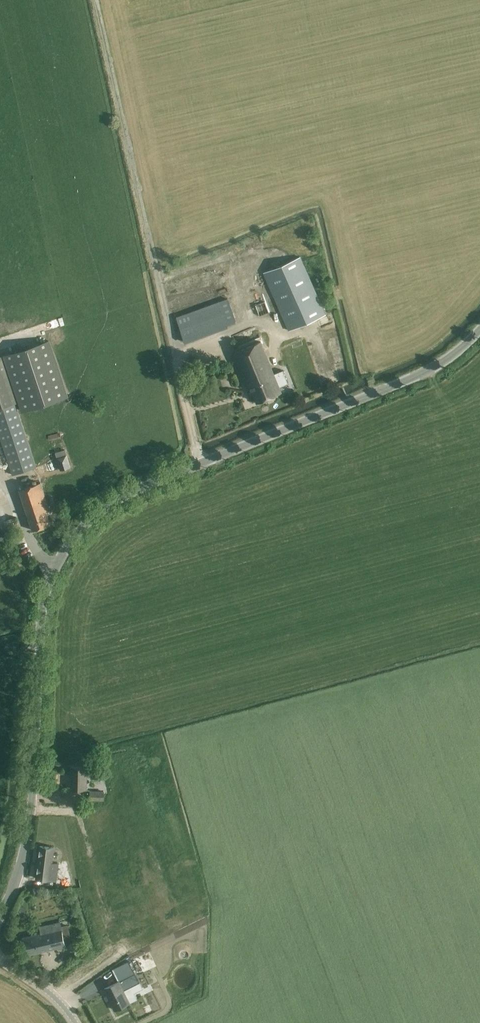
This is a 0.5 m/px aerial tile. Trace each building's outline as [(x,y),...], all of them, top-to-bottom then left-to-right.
[(169,248),(163,250),(167,261),(172,259),(169,248)] [(300,257),(264,272),(289,330),(326,315),(300,257)] [(176,317),(184,342),(228,326),(227,325),(236,321),(228,298),(176,317)] [(255,305),(259,316),(270,312),(265,301),(255,305)] [(5,355),(4,355),(19,402),(22,411),(67,396),(49,341),(5,355)] [(260,341),(246,347),(260,381),(250,385),(257,402),(281,392),(279,386),(288,382),(283,370),(273,373),(260,341)] [(232,353),(242,378),(246,387),(250,385),(260,381),(246,347),(232,353)] [(13,475),(36,467),(18,412),(15,403),(19,402),(4,355),(0,356),(0,436),(13,475)] [(57,458),(54,459),(55,462),(58,461),(59,463),(60,467),(61,470),(70,467),(67,457),(66,455),(65,449),(59,451),(55,452),(56,453),(57,458)] [(19,489),(33,530),(50,524),(46,511),(49,510),(48,504),(40,482),(19,489)] [(13,517),(4,521),(6,527),(8,526),(9,527),(13,526),(14,524),(15,524),(13,517)] [(71,789),(87,789),(87,775),(96,775),(96,768),(88,768),(88,767),(72,767),(71,789)] [(91,799),(104,799),(104,791),(91,791),(91,799)] [(56,880),(57,869),(58,863),(53,862),(54,847),(50,847),(40,846),(36,878),(56,880)] [(27,954),(65,945),(60,921),(39,926),(41,933),(23,937),(27,954)] [(89,945),(74,949),(75,955),(90,952),(89,945)] [(113,984),(104,988),(115,1010),(124,1005),(131,1002),(125,990),(140,983),(129,961),(113,969),(119,981),(113,984)] [(142,1008),(145,1014),(151,1011),(148,1005),(142,1008)]
